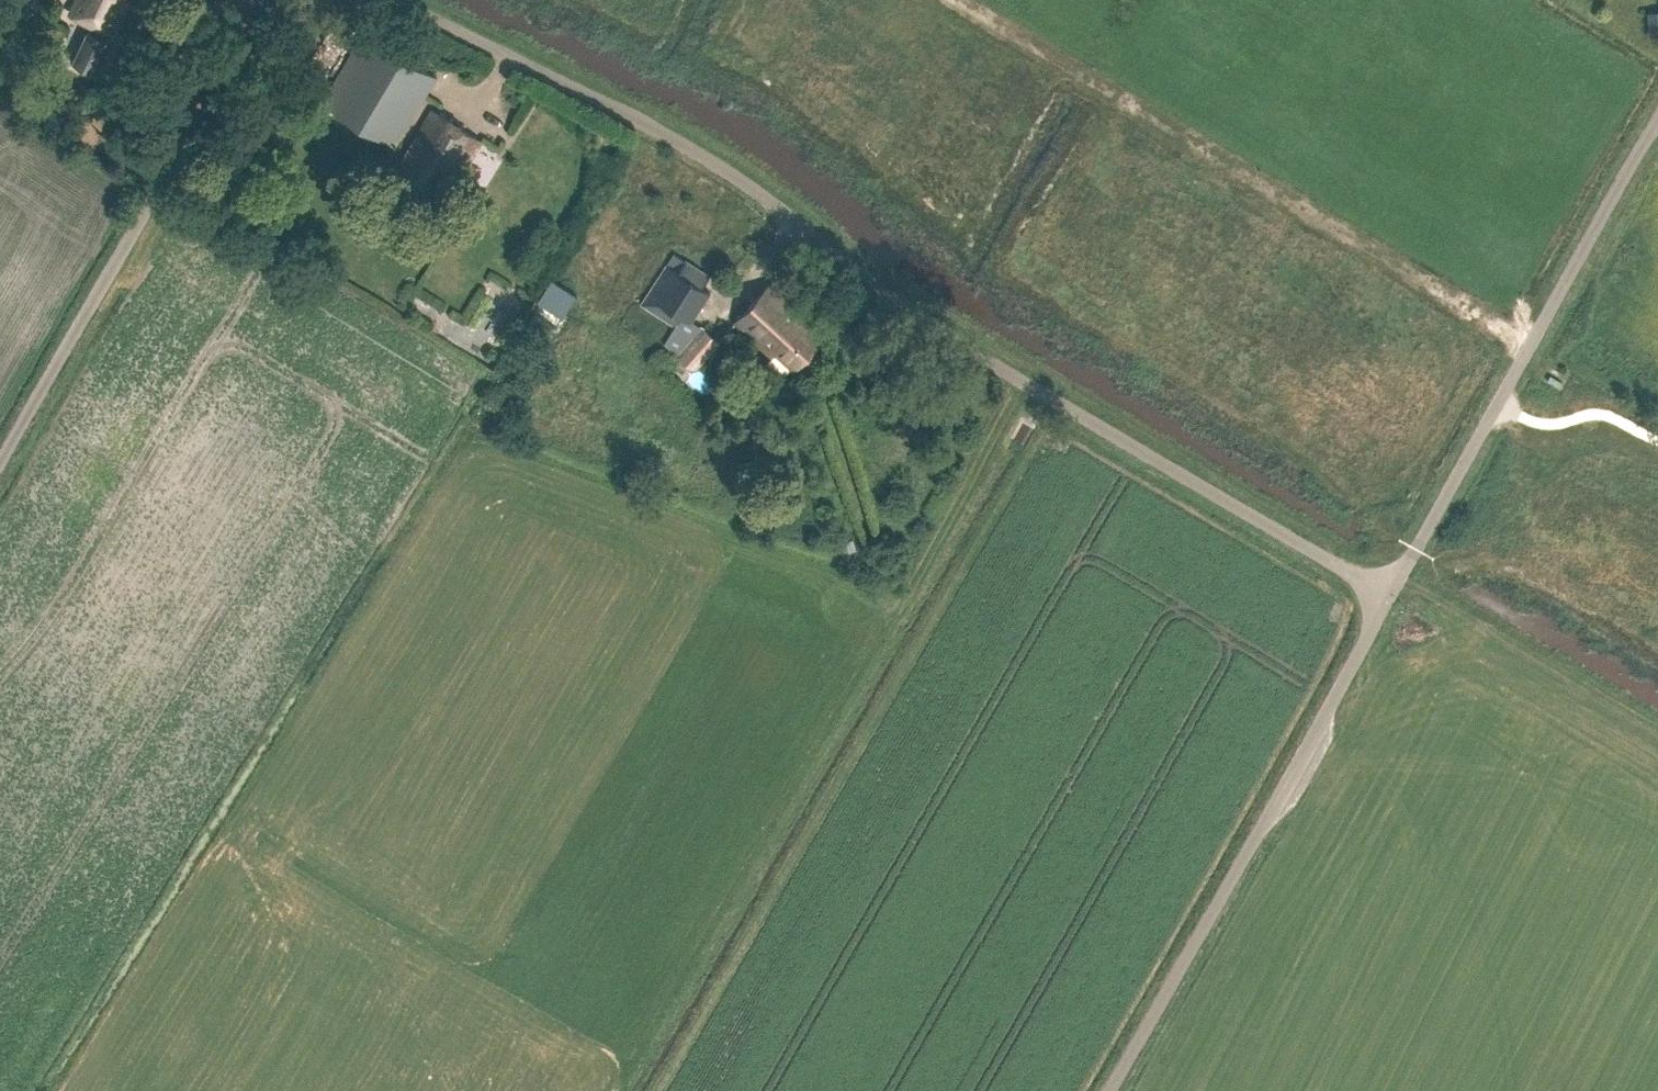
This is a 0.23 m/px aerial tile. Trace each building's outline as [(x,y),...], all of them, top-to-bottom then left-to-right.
[(71,14),(98,26),(95,33),(90,31),(76,63),(99,73),(114,42),(103,37),(106,30),(107,30),(121,0),(78,0),(71,14)] [(395,145),(436,77),(363,34),(323,102),(395,145)] [(458,179),(463,170),(481,140),(433,110),(414,141),(415,142),(393,176),(438,204),(455,177),(458,179)] [(607,151),(610,144),(605,141),(601,148),(607,151)] [(709,275),(685,260),(678,271),(667,264),(642,303),(676,325),(682,315),(691,321),(710,291),(702,286),(709,275)] [(795,367),(825,334),(770,284),(736,321),(773,355),(767,361),(784,377),(794,366),(795,367)] [(526,323),(549,337),(562,316),(539,302),(526,323)] [(695,370),(721,342),(703,326),(677,355),(695,370)]
